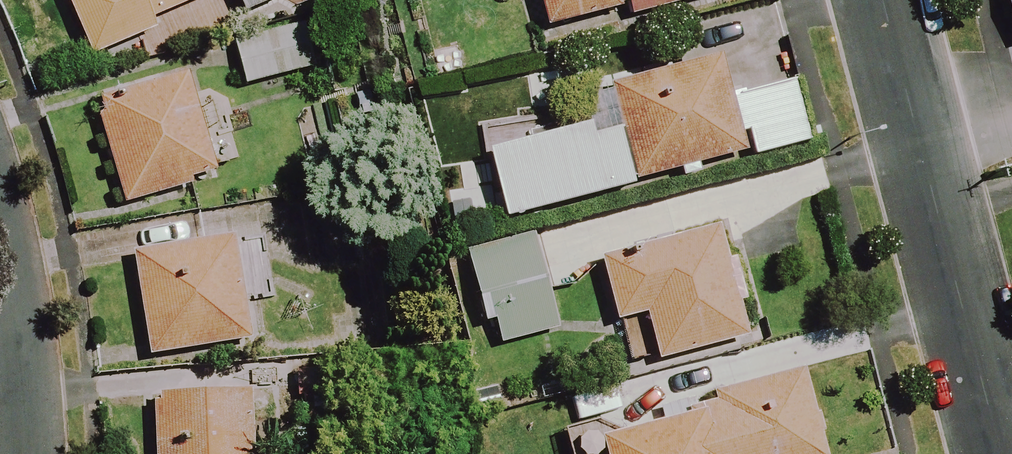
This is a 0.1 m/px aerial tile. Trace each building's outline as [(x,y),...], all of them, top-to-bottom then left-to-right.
[(77,27),(149,0),(67,0),(77,27)] [(544,31),(623,10),(626,19),(697,0),(536,0),(544,31)] [(1011,50),(1011,0),(999,0),(1011,50)] [(314,70),(304,25),(242,39),(253,85),(314,70)] [(794,82),(728,99),(718,60),(602,90),(610,121),(485,154),(503,221),(747,157),(749,163),(811,147),(794,82)] [(169,64),(87,85),(114,190),(196,169),(169,64)] [(212,226),(123,243),(142,339),(231,322),(212,226)] [(747,339),(715,230),(597,265),(614,325),(642,317),(656,365),(747,339)] [(481,328),(492,325),(498,347),(556,331),(530,239),(473,255),(461,258),(481,328)] [(800,366),(558,430),(565,453),(824,453),(800,366)] [(142,384),(147,453),(240,453),(234,377),(142,384)]
